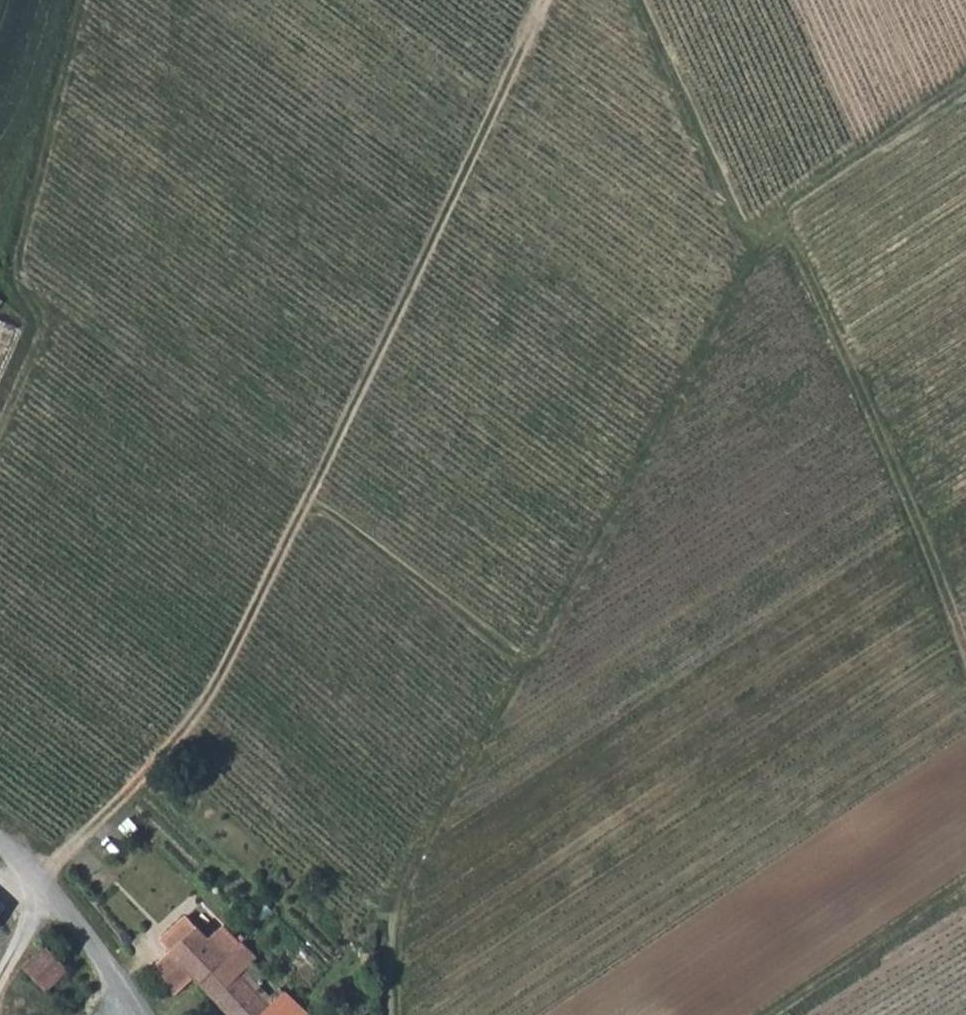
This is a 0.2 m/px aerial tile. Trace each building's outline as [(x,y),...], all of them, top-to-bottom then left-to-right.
[(25,327),(0,316),(0,383),(25,327)] [(168,941),(179,953),(201,932),(190,920),(168,941)] [(228,931),(214,945),(233,965),(247,951),(228,931)] [(205,989),(233,965),(214,945),(201,932),(179,953),(155,976),(178,1000),(198,982),(205,989)] [(233,965),(246,980),(264,963),(251,949),(247,951),(233,965)] [(57,966),(55,964),(60,959),(53,950),(48,954),(47,952),(23,974),(35,985),(57,966)] [(289,1001),(276,1012),(246,980),(233,965),(205,989),(229,1014),(302,1014),(289,1001)]
